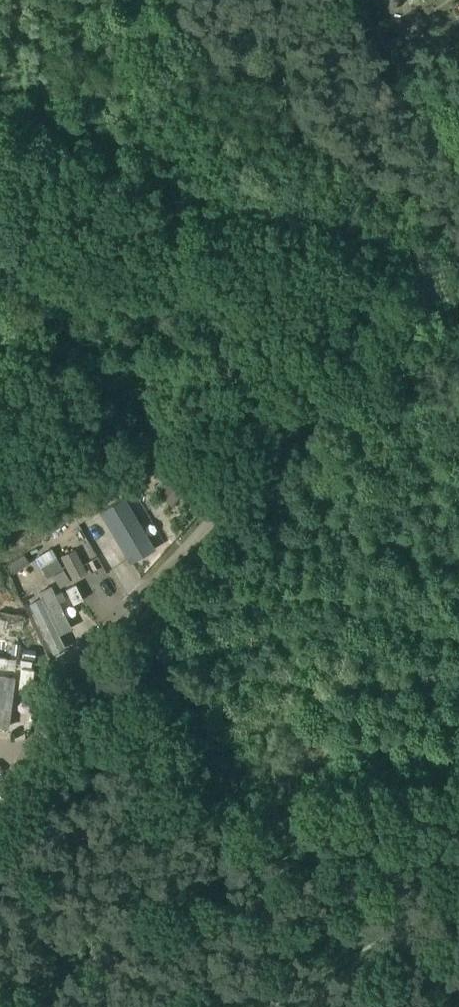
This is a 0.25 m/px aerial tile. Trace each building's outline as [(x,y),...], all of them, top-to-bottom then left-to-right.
[(130,495),(141,489),(136,480),(126,486),(130,495)] [(125,497),(101,511),(110,527),(131,561),(154,547),(134,513),(125,497)] [(77,550),(60,558),(72,580),(88,572),(77,550)] [(58,558),(42,567),(47,577),(63,568),(58,558)] [(64,569),(53,575),(60,587),(71,581),(64,569)] [(76,584),(66,589),(73,604),(83,599),(76,584)] [(62,591),(56,594),(52,587),(39,593),(41,598),(36,600),(30,603),(44,634),(53,652),(65,646),(59,632),(71,626),(59,602),(66,599),(62,591)] [(9,726),(15,678),(0,676),(0,725),(9,726)]
